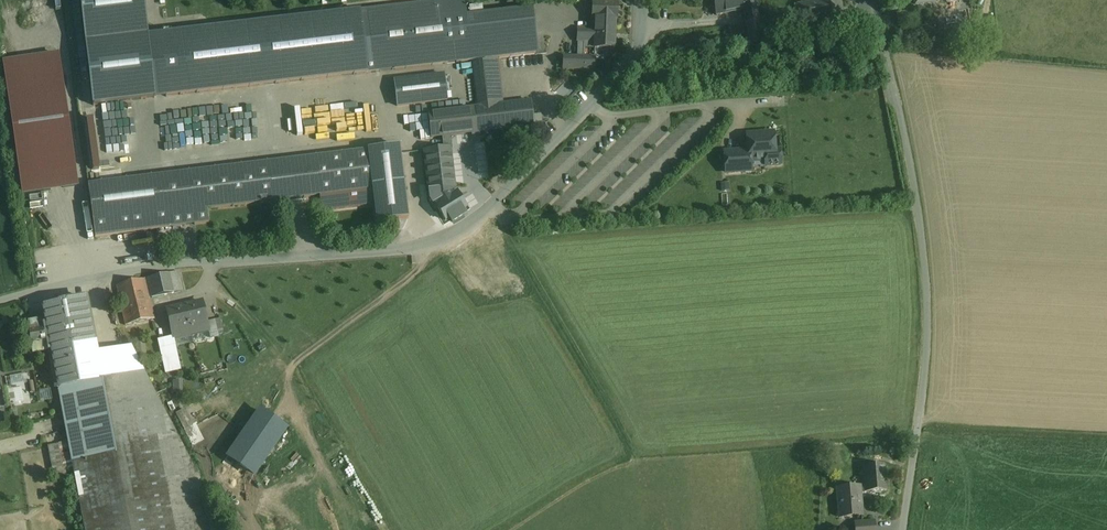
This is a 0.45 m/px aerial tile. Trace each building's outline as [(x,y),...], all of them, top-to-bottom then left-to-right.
[(89,65),(93,105),(155,98),(147,36),(143,0),(81,0),(89,65)] [(438,2),(441,19),(467,16),(465,0),(452,0),(438,2)] [(717,14),(743,9),(757,6),(756,0),(714,0),(717,14)] [(818,0),(818,2),(799,5),(801,23),(821,19),(824,37),(846,33),(840,0),(818,0)] [(438,2),(373,9),(380,72),(446,64),(441,19),(438,2)] [(617,4),(593,3),(593,18),(596,18),(596,29),(595,42),(595,48),(614,48),(615,19),(616,19),(617,4)] [(764,41),(757,6),(743,9),(751,44),(764,41)] [(368,73),(380,72),(373,9),(361,11),(368,73)] [(467,16),(441,19),(446,64),(473,61),(490,59),(497,58),(537,54),(532,9),(467,16)] [(361,11),(177,32),(184,95),(368,73),(361,11)] [(596,29),(578,28),(578,41),(595,42),(596,29)] [(177,32),(158,34),(166,97),(184,95),(177,32)] [(786,32),(771,34),(772,43),(787,41),(786,32)] [(734,33),(726,34),(728,54),(737,53),(734,33)] [(155,98),(166,97),(158,34),(147,36),(155,98)] [(60,52),(3,59),(21,194),(78,186),(60,52)] [(595,57),(564,56),(564,68),(595,70),(595,57)] [(497,58),(490,59),(494,91),(501,91),(497,58)] [(490,59),(473,61),(478,108),(502,105),(501,91),(494,91),(490,59)] [(445,74),(395,80),(398,107),(448,102),(445,74)] [(478,108),(429,113),(432,137),(443,136),(450,135),(533,125),(531,102),(502,105),(478,108)] [(258,105),(240,105),(240,120),(259,119),(258,105)] [(763,134),(756,134),(756,135),(747,135),(748,151),(740,152),(740,162),(766,160),(766,165),(780,164),(779,151),(774,151),(773,133),(763,134)] [(408,217),(400,146),(368,150),(373,189),(372,189),(376,221),(408,217)] [(445,149),(424,151),(424,152),(429,192),(455,189),(450,149),(451,149),(451,148),(450,148),(445,149)] [(368,150),(316,156),(320,196),(372,189),(373,189),(368,150)] [(272,202),(320,196),(316,156),(267,162),(272,202)] [(267,162),(189,172),(194,211),(272,202),(267,162)] [(167,189),(165,189),(168,214),(169,214),(194,211),(189,172),(165,175),(167,189)] [(165,175),(88,184),(95,237),(171,227),(169,214),(168,214),(165,189),(167,189),(165,175)] [(145,278),(149,298),(183,290),(178,271),(145,278)] [(145,278),(116,285),(125,325),(154,318),(149,298),(145,278)] [(53,306),(56,320),(87,313),(84,299),(53,306)] [(201,302),(185,306),(191,333),(208,329),(205,318),(201,302)] [(174,337),(191,333),(185,306),(168,310),(174,337)] [(56,320),(27,325),(32,351),(50,347),(92,339),(87,313),(56,320)] [(222,315),(205,318),(208,329),(209,334),(225,330),(222,315)] [(92,339),(50,347),(58,388),(99,380),(94,354),(92,339)] [(94,354),(99,380),(58,388),(84,529),(210,529),(199,473),(198,474),(131,347),(94,354)] [(11,375),(13,385),(28,382),(26,372),(11,375)] [(219,375),(204,377),(206,386),(220,384),(219,375)] [(41,389),(42,400),(53,399),(52,388),(41,389)] [(257,474),(289,426),(259,406),(227,454),(257,474)] [(884,465),(864,467),(865,478),(867,478),(868,492),(886,491),(884,465)] [(860,487),(837,489),(840,518),(862,516),(860,487)] [(855,523),(856,529),(875,529),(874,522),(855,523)]
